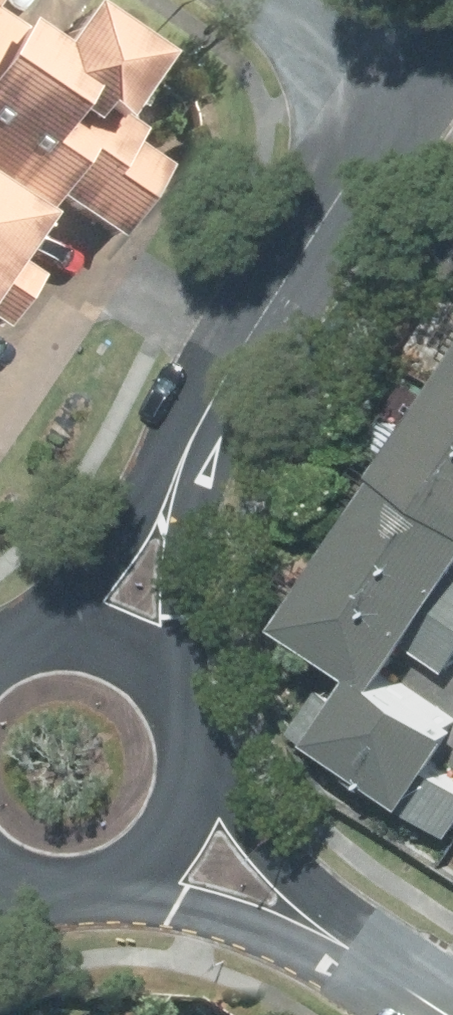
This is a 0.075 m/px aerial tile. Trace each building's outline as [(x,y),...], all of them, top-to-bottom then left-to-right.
[(26,212),(98,256),(212,74),(93,0),(0,0),(0,252),(26,212)] [(446,774),(452,763),(452,709),(393,673),(415,640),(452,666),(452,394),(302,614),(352,648),(297,739),(452,833),(452,778),(446,774)]
